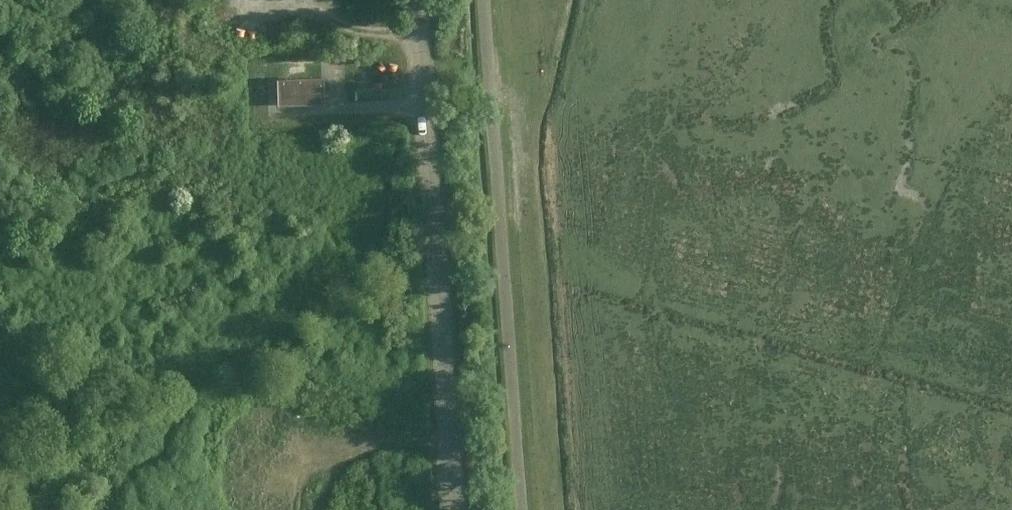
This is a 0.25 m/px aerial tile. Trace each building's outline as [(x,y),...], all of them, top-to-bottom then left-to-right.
[(320,113),(320,90),(270,90),(270,113),(320,113)]
